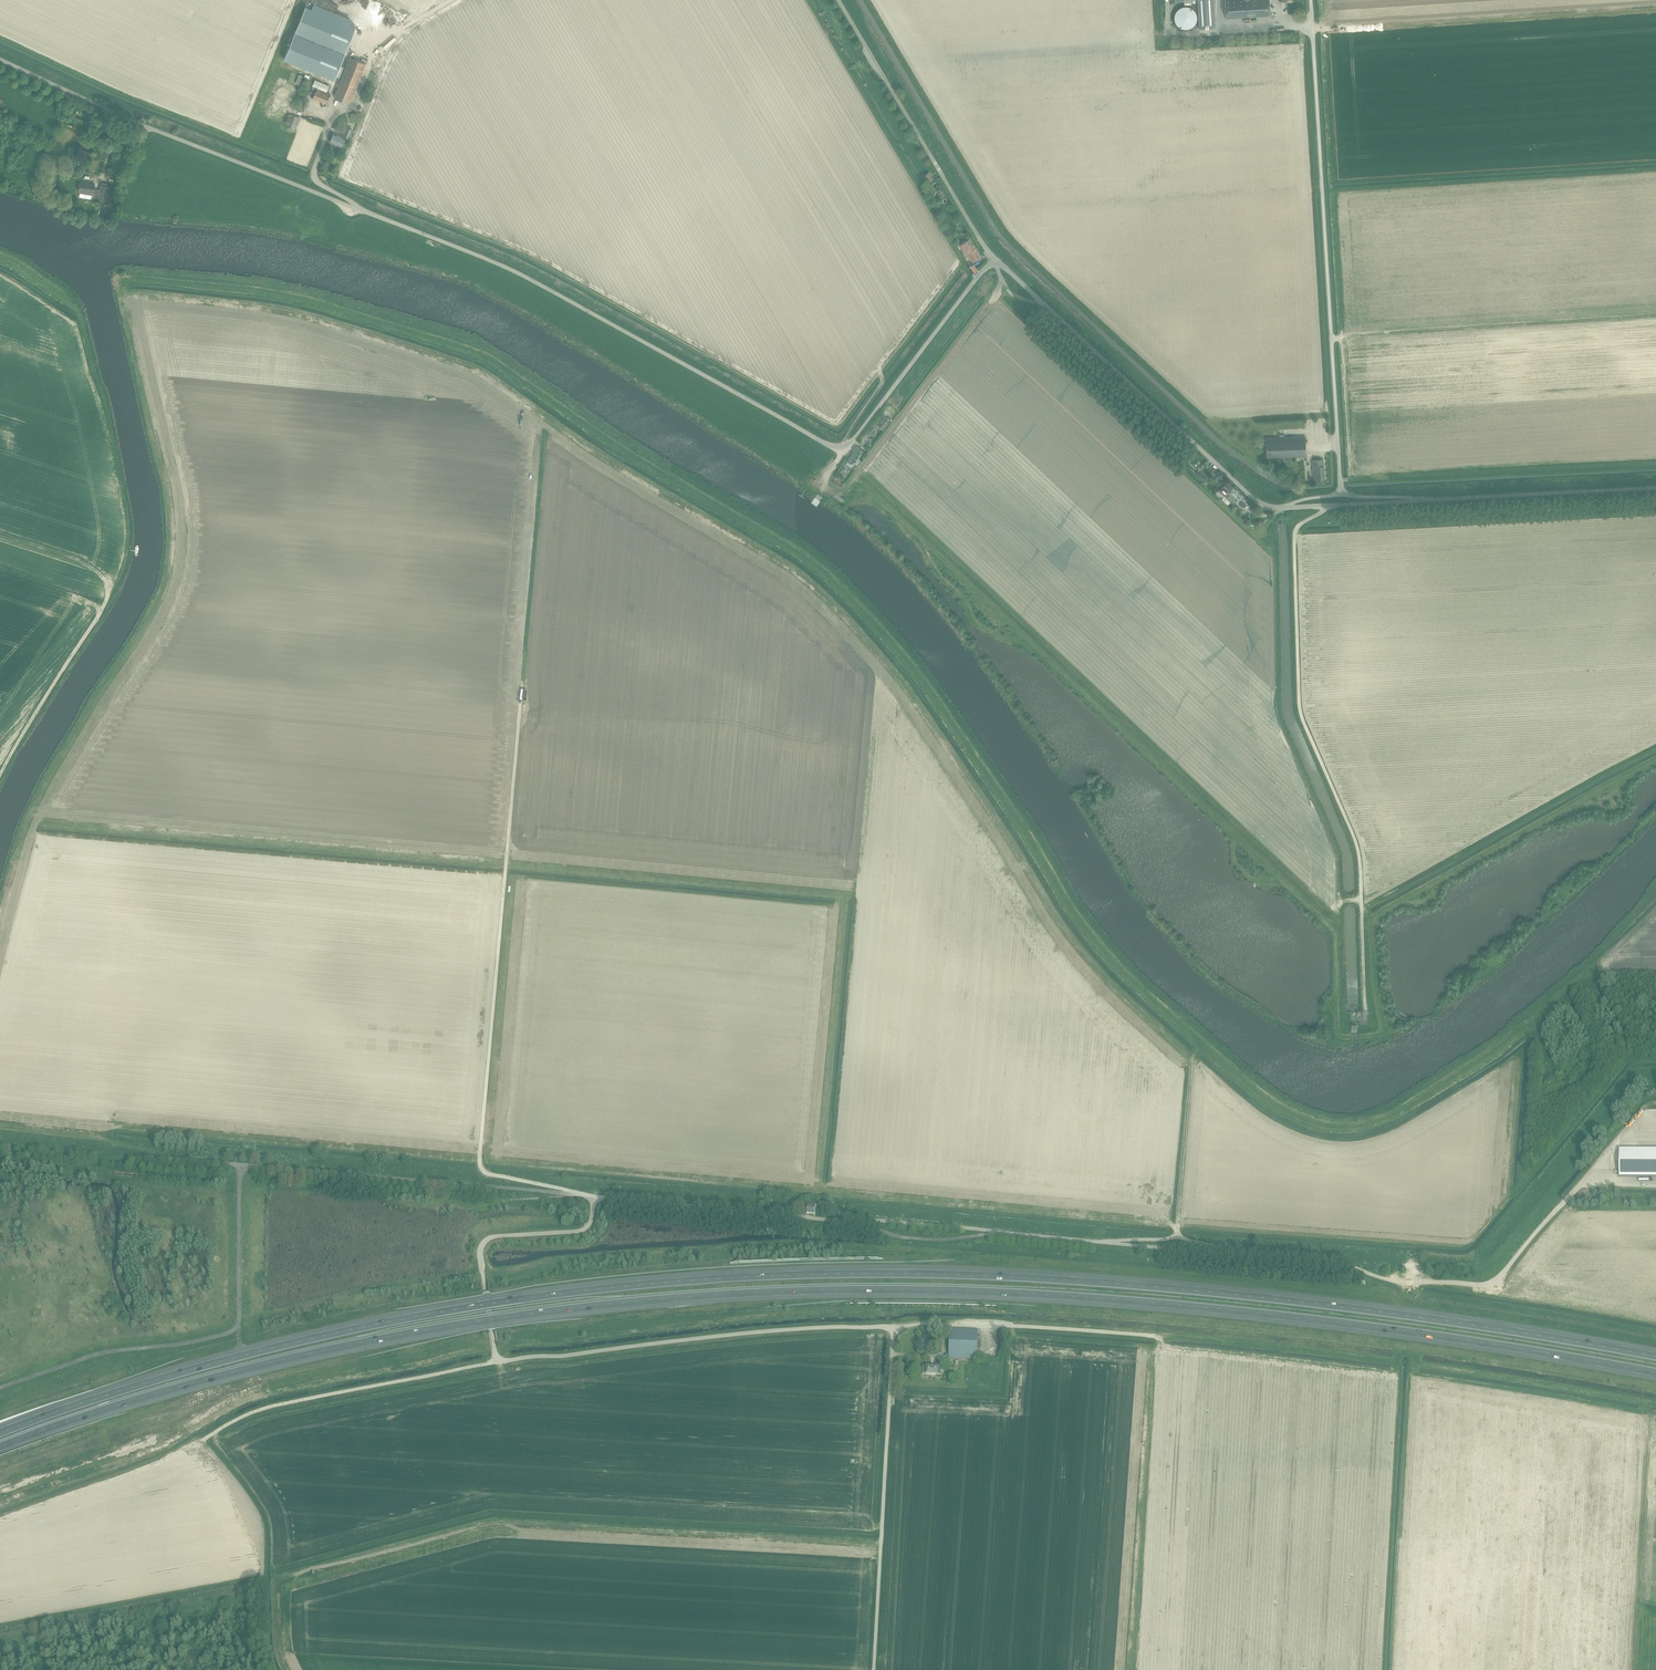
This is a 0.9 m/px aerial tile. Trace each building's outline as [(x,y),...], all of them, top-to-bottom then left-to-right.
[(1200,28),(1216,27),(1214,0),(1198,0),(1200,28)] [(1226,18),(1270,16),(1270,0),(1225,0),(1226,18)] [(334,79),(356,26),(350,24),(312,8),(306,6),(289,48),(287,48),(283,58),(284,59),(334,79)] [(1188,6),(1187,6),(1186,6),(1184,6),(1182,7),(1180,8),(1179,9),(1177,10),(1176,12),(1175,14),(1175,16),(1175,18),(1175,20),(1175,22),(1176,23),(1177,25),(1179,26),(1180,28),(1182,28),(1184,29),(1185,29),(1186,29),(1188,29),(1190,28),(1192,28),(1194,26),(1195,25),(1196,23),(1197,22),(1198,20),(1198,18),(1198,16),(1197,14),(1196,12),(1195,10),(1194,9),(1192,8),(1190,7),(1188,6)] [(388,36),(394,22),(390,21),(385,35),(388,36)] [(366,63),(361,61),(350,57),(334,96),(345,101),(350,103),(366,63)] [(315,80),(313,85),(327,91),(329,86),(315,80)] [(326,104),(330,94),(317,89),(313,98),(326,104)] [(320,108),(318,114),(328,118),(330,112),(320,108)] [(85,121),(72,115),(71,118),(84,124),(85,121)] [(292,115),(288,125),(294,127),(298,117),(292,115)] [(342,147),(346,137),(348,139),(352,129),(347,127),(343,136),(334,132),(330,142),(342,147)] [(89,151),(92,141),(82,138),(78,147),(89,151)] [(111,203),(112,192),(113,187),(101,185),(100,191),(91,190),(92,182),(87,181),(87,183),(83,182),(82,188),(81,192),(90,193),(99,195),(98,201),(111,203)] [(961,245),(969,258),(972,262),(981,257),(969,239),(961,245)] [(969,268),(973,274),(978,270),(974,264),(969,268)] [(884,430),(890,422),(885,418),(879,426),(884,430)] [(1306,456),(1305,436),(1266,438),(1267,458),(1306,456)] [(863,451),(862,450),(857,447),(857,448),(855,451),(855,450),(848,460),(854,465),(863,451)] [(1312,460),(1314,479),(1325,479),(1324,460),(1312,460)] [(1203,476),(1207,473),(1202,468),(1198,472),(1203,476)] [(1200,478),(1204,482),(1206,480),(1202,476),(1197,472),(1195,474),(1200,478)] [(843,485),(845,482),(838,477),(835,480),(843,485)] [(1219,491),(1225,496),(1233,487),(1227,482),(1219,491)] [(1233,487),(1225,496),(1230,502),(1239,493),(1233,487)] [(1620,1150),(1620,1176),(1655,1176),(1655,1150),(1620,1150)] [(807,1209),(807,1211),(807,1213),(815,1214),(816,1205),(804,1204),(803,1206),(804,1206),(804,1208),(807,1209)] [(949,1358),(954,1358),(977,1359),(978,1330),(950,1329),(949,1358)] [(922,1374),(928,1375),(938,1375),(941,1375),(941,1367),(938,1367),(923,1366),(922,1374)]
